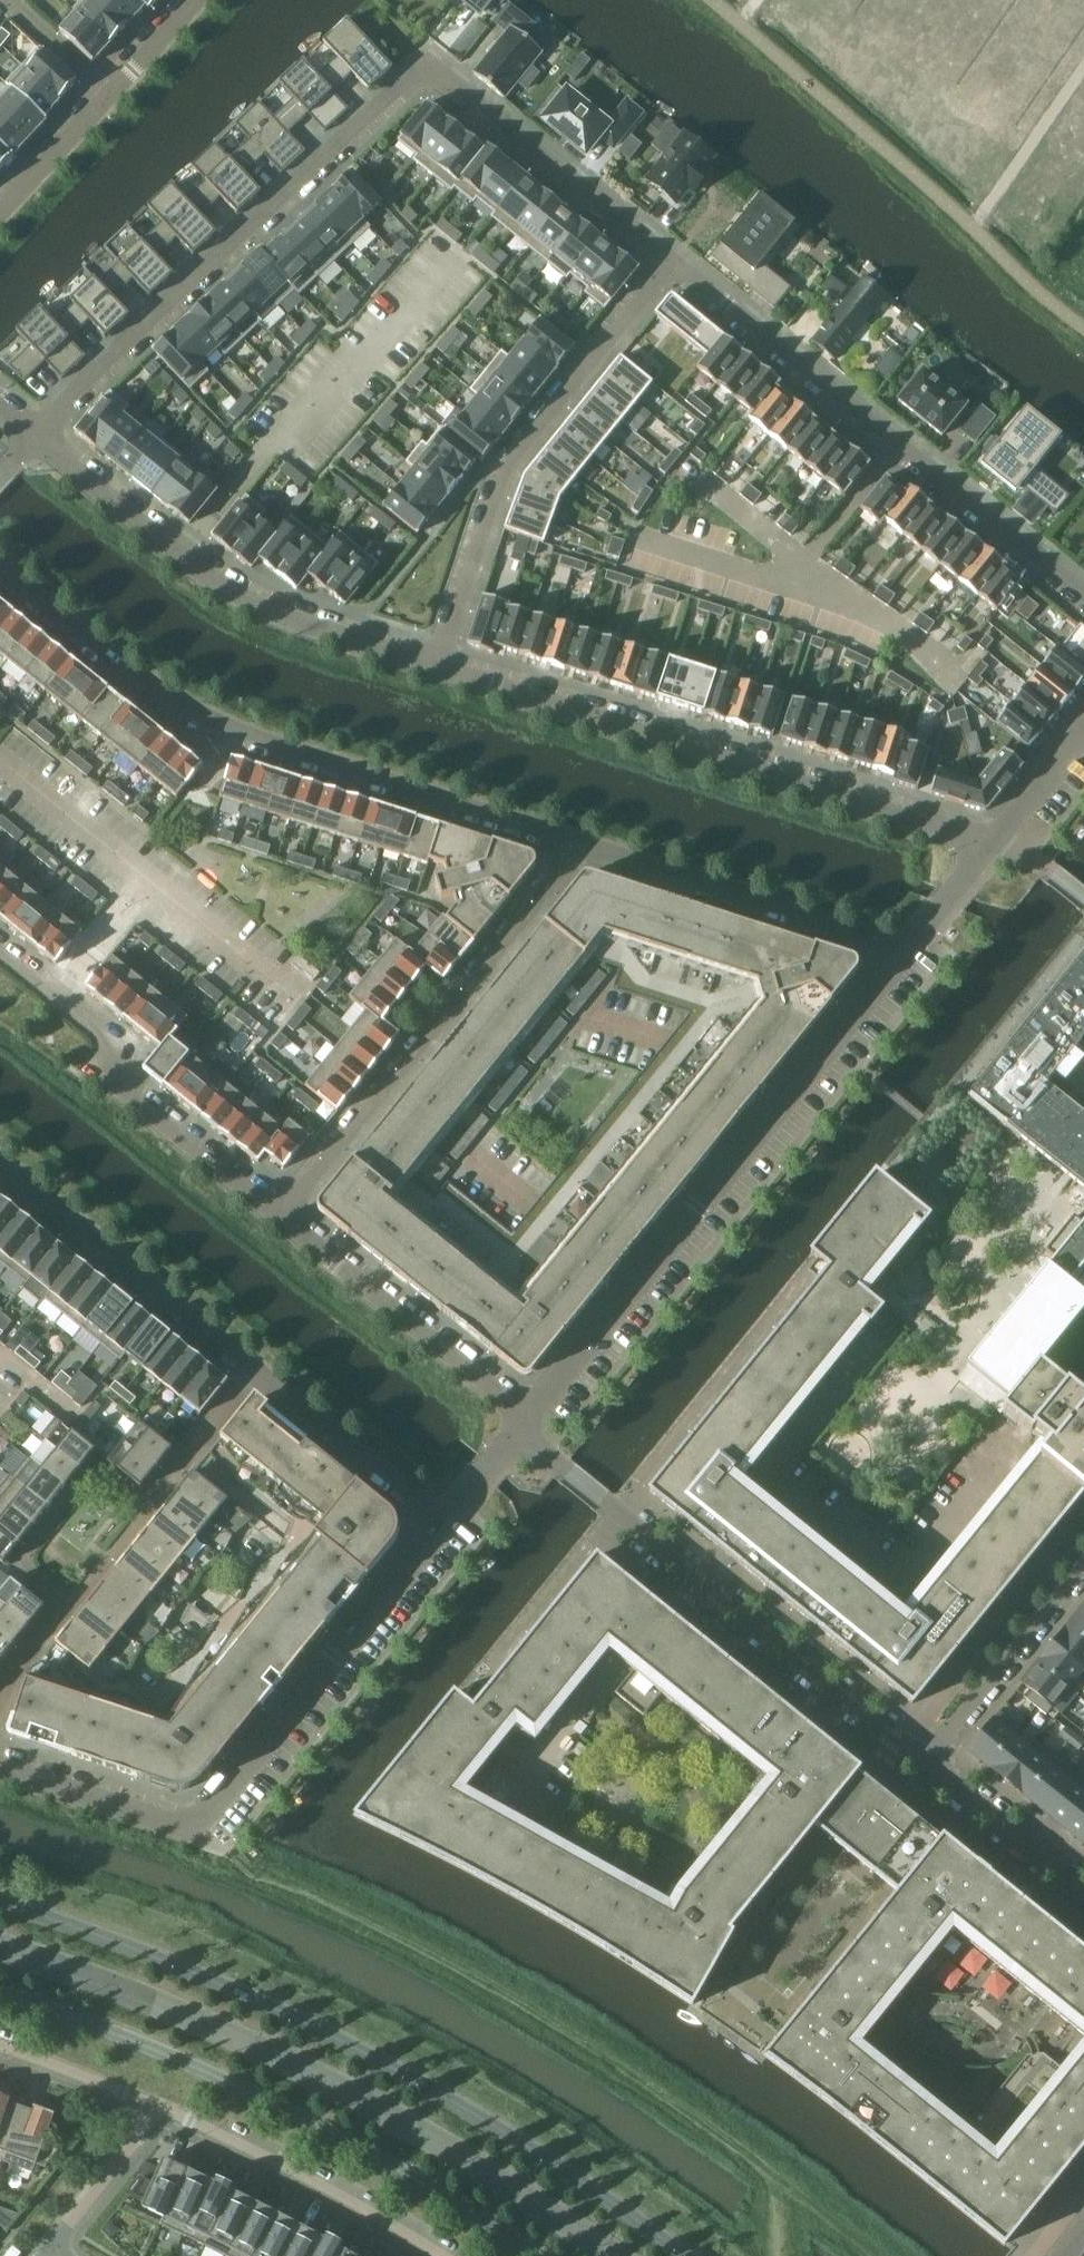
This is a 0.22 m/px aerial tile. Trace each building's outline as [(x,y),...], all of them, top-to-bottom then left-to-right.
[(73,10),(77,13),(78,12),(111,43),(129,25),(102,0),(82,0),(73,10)] [(129,25),(145,7),(146,6),(139,0),(102,0),(129,25)] [(146,6),(145,7),(149,10),(159,0),(139,0),(146,6)] [(485,11),(494,0),(471,0),(485,11)] [(490,55),(475,73),(508,100),(546,53),(528,39),(538,26),(512,5),(497,23),(508,32),(498,44),(496,42),(488,53),(490,55)] [(77,13),(60,32),(93,63),(111,43),(78,12),(77,13)] [(347,20),(323,42),(338,57),(318,76),(332,92),(352,73),(369,91),(393,68),(347,20)] [(0,32),(0,44),(3,46),(11,36),(2,29),(0,32)] [(40,47),(23,65),(60,100),(78,81),(40,47)] [(583,54),(566,74),(575,80),(591,60),(583,54)] [(349,110),(332,92),(318,76),(303,61),(280,83),(294,99),(274,117),(288,133),(309,114),(325,132),(349,110)] [(23,65),(6,83),(9,86),(10,86),(44,118),(44,117),(60,100),(23,65)] [(0,96),(0,110),(30,138),(47,120),(44,117),(44,118),(10,86),(9,86),(0,96)] [(567,91),(544,120),(586,153),(600,136),(614,147),(641,113),(627,102),(608,125),(567,91)] [(260,102),(236,125),(250,140),(230,159),(245,174),(265,155),(281,173),(305,151),(288,133),(274,117),(260,102)] [(428,103),(398,140),(416,155),(413,160),(414,160),(448,119),(428,103)] [(14,156),(30,138),(0,110),(0,143),(14,156)] [(448,119),(414,160),(433,176),(467,134),(448,119)] [(677,204),(689,189),(693,193),(712,170),(707,166),(715,157),(685,133),(647,179),(677,204)] [(433,176),(451,191),(488,145),(487,145),(484,148),(467,134),(433,176)] [(643,144),(631,135),(618,151),(630,160),(643,144)] [(14,156),(0,143),(0,171),(14,156)] [(245,174),(230,159),(216,143),(192,166),(206,181),(186,200),(201,215),(221,197),(238,214),(261,192),(245,174)] [(473,202),(507,161),(488,145),(451,191),(452,191),(455,188),(473,202)] [(507,161),(473,202),(474,203),(477,199),(494,213),(491,217),(492,217),(525,176),(507,161)] [(382,203),(352,172),(334,189),(370,228),(371,227),(364,219),(382,203)] [(525,176),(492,217),(510,233),(544,191),(525,176)] [(375,186),(385,197),(390,190),(381,180),(375,186)] [(194,255),(218,233),(201,215),(186,200),(172,185),(148,207),(163,222),(142,241),(157,257),(177,238),(194,255)] [(316,205),(353,245),(370,228),(334,189),(316,205)] [(390,190),(385,197),(394,206),(400,200),(390,190)] [(529,248),(563,206),(544,191),(510,233),(529,248)] [(767,271),(759,264),(792,223),(761,197),(713,256),(753,289),(767,271)] [(335,261),(353,245),(316,205),(299,222),(335,261)] [(548,263),(582,221),(563,206),(529,248),(548,263)] [(408,208),(401,214),(411,224),(417,218),(408,208)] [(436,226),(446,235),(452,228),(441,219),(436,226)] [(582,221),(548,263),(566,278),(600,236),(582,221)] [(299,222),(281,238),(318,278),(335,261),(299,222)] [(142,241),(128,226),(104,248),(119,263),(99,282),(113,298),(133,279),(150,297),(174,274),(157,257),(142,241)] [(452,228),(446,235),(457,244),(462,237),(452,228)] [(600,236),(566,278),(567,279),(571,275),(588,288),(584,293),(585,293),(619,252),(600,236)] [(264,254),(260,250),(260,251),(300,294),(318,278),(281,238),(264,254)] [(392,251),(399,257),(408,247),(401,241),(392,251)] [(473,257),(484,266),(489,259),(479,250),(473,257)] [(260,251),(242,267),(279,306),(296,291),(300,295),(300,294),(260,251)] [(619,252),(585,293),(605,309),(639,267),(619,252)] [(489,259),(484,266),(494,274),(500,267),(489,259)] [(376,270),(383,276),(392,266),(385,260),(376,270)] [(278,307),(279,306),(242,267),(225,284),(261,323),(262,322),(255,314),(271,299),(278,307)] [(383,276),(376,270),(367,280),(374,286),(383,276)] [(822,285),(839,298),(847,288),(831,275),(822,285)] [(864,276),(812,341),(835,360),(873,312),(877,316),(888,303),(884,300),(888,295),(864,276)] [(106,338),(130,315),(113,298),(99,282),(94,278),(71,300),(75,304),(55,323),(69,339),(89,320),(106,338)] [(511,287),(521,296),(527,289),(516,280),(511,287)] [(207,300),(244,339),(261,323),(225,284),(207,300)] [(527,289),(521,296),(531,304),(537,297),(527,289)] [(486,291),(477,301),(484,307),(492,296),(486,291)] [(707,356),(723,336),(675,297),(676,297),(672,293),(669,297),(655,314),(707,356)] [(353,296),(344,306),(351,312),(360,302),(353,296)] [(226,356),(244,339),(207,300),(190,317),(226,356)] [(468,311),(475,317),(484,307),(477,301),(468,311)] [(342,322),(351,312),(344,306),(336,316),(342,322)] [(55,323),(40,308),(17,331),(31,346),(11,365),(11,364),(9,366),(24,382),(26,380),(46,361),(62,379),(86,357),(69,339),(55,323)] [(548,318),(559,326),(564,319),(553,311),(548,318)] [(226,356),(190,317),(172,333),(209,372),(210,371),(202,364),(218,349),(226,356)] [(575,327),(564,319),(559,326),(569,335),(575,327)] [(525,340),(558,367),(574,347),(540,320),(525,340)] [(302,331),(308,337),(317,327),(310,321),(302,331)] [(445,337),(446,337),(452,343),(461,333),(454,327),(445,337)] [(299,347),(308,337),(302,331),(293,341),(299,347)] [(172,333),(154,350),(190,389),(209,372),(172,333)] [(716,384),(742,351),(723,336),(707,356),(697,368),(716,384)] [(445,337),(437,347),(443,353),(452,343),(446,337),(445,337)] [(543,385),(558,367),(525,340),(510,358),(543,385)] [(510,358),(502,351),(486,370),(528,404),(543,385),(510,358)] [(742,351),(716,384),(736,399),(762,367),(742,351)] [(270,367),(276,373),(285,363),(279,357),(270,367)] [(605,377),(637,403),(653,383),(621,357),(605,377)] [(154,361),(145,370),(151,376),(160,367),(154,361)] [(414,373),(414,374),(420,379),(429,369),(423,363),(414,373)] [(662,372),(655,366),(646,377),(653,383),(662,372)] [(276,373),(270,367),(261,378),(268,383),(276,373)] [(736,399),(753,413),(754,414),(776,387),(777,388),(781,383),(762,367),(736,399)] [(528,404),(486,370),(470,390),(479,397),(479,396),(513,423),(528,404)] [(975,441),(994,417),(981,406),(973,415),(964,408),(966,405),(923,370),(899,400),(942,436),(954,420),(963,427),(961,430),(975,441)] [(164,372),(158,378),(168,388),(174,382),(164,372)] [(412,389),(420,379),(414,374),(414,373),(405,384),(412,389)] [(589,395),(622,421),(637,403),(605,377),(589,395)] [(754,414),(753,413),(749,419),(769,435),(795,402),(777,388),(776,387),(754,414)] [(189,398),(180,388),(173,394),(183,404),(189,398)] [(122,414),(123,415),(130,406),(111,391),(103,398),(76,432),(95,447),(122,414)] [(254,400),(247,394),(238,404),(245,410),(254,400)] [(686,401),(696,409),(702,402),(691,394),(686,401)] [(574,414),(607,440),(622,421),(589,395),(574,414)] [(497,441),(513,423),(479,396),(479,397),(464,415),(497,441)] [(391,400),(382,410),(389,416),(398,406),(391,400)] [(702,402),(696,409),(707,418),(712,411),(702,402)] [(814,418),(795,402),(769,435),(788,450),(814,418)] [(245,410),(238,404),(229,414),(236,420),(245,410)] [(198,407),(191,413),(200,423),(207,417),(198,407)] [(373,420),(380,426),(389,416),(382,410),(373,420)] [(122,414),(95,447),(114,463),(141,429),(123,415),(122,414)] [(559,433),(591,459),(607,440),(574,414),(559,433)] [(995,436),(981,453),(986,457),(981,464),(1016,492),(1021,485),(1056,513),(1070,496),(1035,468),(1040,462),(1029,454),(1046,434),(1021,414),(1000,440),(995,436)] [(497,441),(464,415),(450,432),(449,433),(479,457),(478,458),(482,461),(497,441)] [(833,433),(814,418),(788,450),(807,465),(833,433)] [(699,420),(690,430),(697,436),(706,425),(699,420)] [(222,433),(213,424),(207,430),(216,439),(222,433)] [(464,476),(478,458),(479,457),(449,433),(450,432),(442,426),(427,445),(426,446),(464,476)] [(160,444),(159,444),(141,429),(114,463),(133,478),(160,444)] [(544,451),(576,477),(591,459),(559,433),(544,451)] [(852,448),(833,433),(807,465),(825,481),(852,448)] [(357,452),(366,442),(359,436),(350,446),(357,452)] [(178,460),(179,460),(183,456),(162,439),(159,444),(160,444),(133,478),(151,493),(178,460)] [(449,495),(464,476),(426,446),(427,445),(423,442),(406,462),(414,469),(415,468),(449,495)] [(232,443),(226,450),(235,459),(241,453),(232,443)] [(350,446),(342,456),(348,462),(357,452),(350,446)] [(707,456),(696,447),(691,454),(701,463),(707,456)] [(676,448),(667,458),(674,464),(683,454),(676,448)] [(852,448),(825,481),(844,496),(871,464),(852,448)] [(524,476),(561,496),(576,477),(544,451),(524,476)] [(674,464),(667,458),(659,469),(666,474),(674,464)] [(716,475),(725,465),(718,459),(709,470),(716,475)] [(178,460),(151,493),(170,508),(197,475),(179,460),(178,460)] [(281,470),(291,479),(297,472),(287,463),(281,470)] [(400,487),(433,514),(449,495),(415,468),(414,469),(400,487)] [(307,480),(297,472),(291,479),(302,487),(307,480)] [(197,475),(170,508),(190,524),(217,490),(197,475)] [(561,496),(524,476),(513,506),(552,520),(561,496)] [(906,492),(905,491),(886,476),(860,509),(881,526),(885,520),(884,520),(906,492)] [(332,484),(342,492),(348,485),(338,477),(332,484)] [(747,500),(755,489),(748,484),(740,494),(747,500)] [(348,485),(342,492),(353,501),(359,494),(348,485)] [(646,486),(639,498),(646,502),(654,491),(646,486)] [(909,486),(905,491),(906,492),(884,520),(885,520),(903,535),(929,502),(909,486)] [(433,514),(400,487),(384,506),(418,533),(433,514)] [(762,495),(755,489),(747,500),(754,505),(762,495)] [(259,519),(260,520),(267,511),(246,495),(212,536),(232,552),(259,519)] [(270,496),(263,506),(267,509),(275,500),(270,496)] [(646,502),(639,498),(632,509),(639,514),(646,502)] [(922,550),(948,518),(929,502),(903,535),(922,550)] [(552,520),(513,506),(505,529),(544,543),(552,520)] [(370,514),(380,523),(386,516),(375,507),(370,514)] [(601,509),(596,517),(608,523),(612,515),(601,509)] [(784,530),(793,520),(786,514),(777,524),(784,530)] [(258,558),(259,559),(277,573),(311,531),(291,515),(277,533),(278,534),(258,558)] [(386,516),(380,523),(390,531),(396,524),(386,516)] [(967,533),(948,518),(922,550),(940,565),(967,533)] [(259,519),(232,552),(252,568),(259,559),(258,558),(278,534),(277,533),(260,520),(259,519)] [(800,525),(793,520),(784,530),(791,536),(800,525)] [(330,547),(329,546),(311,531),(277,573),(297,589),(308,575),(307,574),(330,547)] [(307,574),(308,575),(326,589),(360,547),(340,532),(329,546),(330,547),(307,574)] [(986,548),(967,533),(940,565),(959,581),(986,548)] [(612,537),(610,546),(618,548),(621,540),(612,537)] [(527,553),(535,555),(539,543),(531,540),(527,553)] [(618,548),(610,546),(607,554),(616,557),(618,548)] [(360,547),(326,589),(346,605),(379,563),(360,547)] [(1004,564),(986,548),(959,581),(978,596),(1004,564)] [(523,563),(526,555),(513,550),(510,559),(523,563)] [(572,569),(575,560),(562,556),(559,564),(572,569)] [(841,574),(848,563),(841,557),(833,568),(841,574)] [(588,564),(575,560),(572,569),(585,573),(588,564)] [(848,579),(856,568),(848,563),(841,574),(848,579)] [(1023,579),(1004,564),(978,596),(997,611),(1023,579)] [(618,583),(621,575),(608,571),(605,579),(618,583)] [(633,579),(621,575),(618,583),(631,587),(633,579)] [(664,598),(667,590),(654,585),(651,594),(664,598)] [(880,601),(888,590),(881,585),(873,596),(880,601)] [(680,594),(667,590),(664,598),(677,602),(680,594)] [(888,606),(895,595),(888,590),(880,601),(888,606)] [(483,596),(471,632),(467,645),(480,649),(495,653),(497,647),(496,647),(509,607),(510,608),(511,605),(483,596)] [(1016,611),(1027,621),(1039,606),(1028,596),(1016,611)] [(1009,597),(1004,604),(1014,612),(1020,605),(1009,597)] [(710,613),(713,604),(700,600),(697,609),(710,613)] [(0,602),(0,631),(14,613),(0,602)] [(726,609),(713,604),(710,613),(723,617),(726,609)] [(1014,612),(1004,604),(998,611),(1009,619),(1014,612)] [(532,615),(510,608),(509,607),(496,647),(497,647),(519,654),(532,615)] [(920,629),(928,618),(920,612),(913,624),(920,629)] [(14,613),(0,631),(0,654),(8,660),(33,628),(14,613)] [(519,654),(542,662),(555,622),(532,615),(519,654)] [(756,628),(759,619),(746,615),(743,624),(756,628)] [(927,634),(935,623),(928,618),(920,629),(927,634)] [(772,623),(759,619),(756,628),(769,632),(772,623)] [(578,630),(555,622),(542,662),(565,669),(578,630)] [(1080,625),(1061,649),(1060,650),(1083,670),(1083,628),(1080,625)] [(52,644),(33,628),(8,660),(26,675),(52,644)] [(565,669),(588,677),(601,637),(578,630),(565,669)] [(790,639),(802,643),(805,634),(793,630),(790,639)] [(987,635),(978,646),(985,652),(985,651),(994,641),(987,635)] [(957,646),(964,652),(973,642),(966,636),(957,646)] [(624,644),(601,637),(588,677),(611,684),(624,644)] [(810,646),(823,650),(826,641),(813,637),(810,646)] [(71,659),(52,644),(26,675),(45,691),(71,659)] [(647,652),(624,644),(611,684),(634,691),(647,652)] [(1042,667),(1074,693),(1083,681),(1083,670),(1060,650),(1061,649),(1058,646),(1042,667)] [(843,657),(855,663),(859,655),(847,649),(843,657)] [(670,659),(647,652),(634,691),(658,699),(670,659)] [(859,655),(855,663),(867,669),(871,661),(859,655)] [(90,674),(71,659),(45,691),(64,706),(90,674)] [(693,667),(670,659),(658,699),(681,706),(693,667)] [(988,667),(981,661),(974,670),(981,675),(988,667)] [(717,674),(693,667),(681,706),(704,714),(717,674)] [(1059,712),(1074,693),(1042,667),(1027,686),(1059,712)] [(981,675),(974,670),(967,678),(974,684),(981,675)] [(886,679),(898,686),(903,679),(891,671),(886,679)] [(109,689),(90,674),(64,706),(83,721),(109,689)] [(740,682),(717,674),(704,714),(727,721),(740,682)] [(903,679),(898,686),(909,693),(914,686),(903,679)] [(763,689),(740,682),(727,721),(750,729),(763,689)] [(1044,731),(1059,712),(1027,686),(1011,704),(1044,731)] [(102,736),(127,705),(109,689),(83,721),(102,736)] [(786,697),(763,689),(750,729),(773,736),(786,697)] [(779,738),(802,746),(815,706),(792,699),(779,738)] [(928,706),(939,715),(944,707),(933,699),(928,706)] [(1044,731),(1011,704),(996,723),(1028,749),(1044,731)] [(9,713),(20,722),(26,714),(15,705),(9,713)] [(121,752),(146,720),(127,705),(102,736),(121,752)] [(802,746),(825,753),(838,714),(815,706),(802,746)] [(960,722),(968,720),(965,707),(956,709),(960,722)] [(960,722),(956,709),(947,712),(951,725),(960,722)] [(825,753),(848,760),(861,721),(838,714),(825,753)] [(28,728),(39,737),(45,729),(34,720),(28,728)] [(165,735),(146,720),(121,752),(139,767),(165,735)] [(884,728),(861,721),(848,760),(871,768),(884,728)] [(871,768),(894,775),(905,742),(907,743),(909,737),(884,728),(871,768)] [(39,737),(50,746),(56,738),(45,729),(39,737)] [(184,750),(165,735),(139,767),(158,782),(184,750)] [(930,750),(907,743),(905,742),(894,775),(892,782),(917,790),(930,750)] [(1003,749),(977,782),(986,811),(987,810),(988,810),(1024,766),(1003,749)] [(203,766),(184,750),(158,782),(177,797),(203,766)] [(65,758),(76,767),(82,760),(72,751),(65,758)] [(243,805),(255,766),(232,759),(220,797),(243,805)] [(76,767),(87,776),(93,768),(82,760),(76,767)] [(266,812),(279,773),(255,766),(243,805),(266,812)] [(938,769),(930,794),(983,811),(984,811),(985,811),(986,811),(977,782),(938,769)] [(289,820),(302,781),(279,773),(266,812),(289,820)] [(114,797),(120,790),(109,781),(103,789),(114,797)] [(289,820),(312,827),(325,788),(302,781),(289,820)] [(335,835),(348,796),(325,788),(312,827),(335,835)] [(120,790),(114,797),(124,806),(131,799),(120,790)] [(335,835),(359,842),(371,803),(348,796),(335,835)] [(371,803),(359,842),(382,850),(394,811),(371,803)] [(132,812),(143,822),(149,814),(138,805),(132,812)] [(382,850),(405,857),(417,818),(394,811),(382,850)] [(2,816),(0,819),(0,826),(7,832),(13,825),(2,816)] [(429,861),(440,826),(417,818),(405,857),(428,864),(429,861)] [(24,833),(13,825),(7,832),(18,841),(24,833)] [(457,905),(447,918),(475,941),(535,868),(535,867),(536,866),(536,865),(536,864),(536,863),(536,862),(536,861),(536,860),(536,859),(535,858),(534,857),(534,856),(533,856),(532,855),(531,855),(530,854),(440,826),(429,861),(445,866),(448,875),(436,879),(439,890),(442,899),(454,895),(457,905)] [(218,839),(232,843),(235,834),(221,830),(218,839)] [(241,846),(255,851),(258,841),(244,837),(241,846)] [(255,851),(268,855),(271,846),(258,841),(255,851)] [(51,855),(40,846),(34,854),(44,863),(51,855)] [(287,861),(300,865),(303,856),(290,852),(287,861)] [(61,864),(51,855),(44,863),(55,871),(61,864)] [(300,865),(314,870),(317,860),(303,856),(300,865)] [(333,876),(346,880),(349,871),(336,866),(333,876)] [(26,886),(7,870),(0,880),(0,917),(26,886)] [(346,880),(359,884),(362,875),(349,871),(346,880)] [(381,882),(394,887),(397,877),(384,873),(381,882)] [(631,942),(688,960),(745,978),(744,980),(748,981),(749,979),(757,982),(758,982),(765,1005),(763,1005),(758,1012),(757,1010),(755,1013),(756,1014),(718,1060),(680,1108),(641,1156),(602,1204),(563,1252),(523,1301),(529,1305),(525,1311),(518,1319),(492,1351),(508,1364),(515,1355),(531,1368),(539,1357),(542,1360),(566,1331),(603,1285),(642,1237),(681,1189),(720,1141),(721,1140),(759,1093),(796,1046),(856,972),(857,971),(857,970),(858,969),(858,968),(858,967),(858,966),(858,965),(857,964),(857,963),(856,962),(856,961),(855,960),(854,959),(853,959),(852,958),(759,928),(704,911),(647,892),(598,877),(591,874),(590,874),(589,874),(588,874),(586,874),(585,875),(584,875),(584,876),(583,876),(582,877),(547,920),(588,952),(603,934),(604,933),(627,940),(627,942),(631,943),(631,942)] [(88,885),(77,876),(71,884),(82,893),(88,885)] [(394,887),(408,891),(411,882),(397,877),(394,887)] [(99,894),(88,885),(82,893),(93,901),(99,894)] [(19,932),(45,901),(26,886),(0,917),(19,932)] [(392,895),(383,905),(391,912),(400,901),(392,895)] [(38,948),(64,916),(45,901),(19,932),(38,948)] [(383,905),(374,916),(382,923),(391,912),(383,905)] [(475,941),(447,918),(443,916),(428,935),(459,961),(475,941)] [(83,932),(64,917),(38,949),(57,964),(83,932)] [(470,1097),(489,1074),(509,1049),(529,1025),(548,1001),(567,978),(588,952),(547,920),(536,933),(535,935),(538,937),(534,942),(531,940),(527,945),(523,950),(526,952),(522,957),(519,954),(517,956),(508,969),(498,981),(496,983),(499,985),(495,990),(492,987),(488,993),(484,998),(487,1000),(483,1004),(480,1002),(479,1004),(469,1017),(458,1029),(457,1031),(460,1033),(456,1038),(453,1036),(449,1041),(445,1046),(448,1048),(444,1053),(441,1050),(440,1052),(430,1065),(420,1077),(418,1079),(421,1081),(417,1086),(414,1084),(410,1089),(406,1094),(409,1096),(405,1101),(403,1098),(401,1100),(391,1112),(381,1125),(379,1127),(382,1129),(379,1134),(376,1131),(370,1138),(354,1158),(330,1188),(322,1197),(324,1198),(325,1197),(326,1199),(325,1201),(332,1207),(326,1215),(325,1214),(324,1215),(348,1234),(363,1246),(364,1245),(369,1240),(377,1247),(373,1252),(372,1253),(388,1266),(406,1281),(422,1294),(423,1293),(427,1287),(436,1294),(431,1300),(430,1301),(459,1324),(460,1322),(464,1317),(473,1324),(469,1329),(468,1329),(467,1331),(483,1344),(491,1350),(492,1351),(518,1319),(525,1311),(383,1195),(387,1190),(392,1194),(411,1170),(431,1145),(451,1121),(470,1097)] [(365,928),(356,939),(364,945),(372,934),(365,928)] [(156,941),(145,932),(139,939),(150,948),(156,941)] [(428,935),(413,953),(412,955),(427,967),(444,981),(459,961),(428,935)] [(356,939),(347,950),(355,956),(364,945),(356,939)] [(412,955),(413,953),(396,939),(380,959),(412,985),(427,967),(412,955)] [(175,956),(164,947),(158,954),(169,963),(175,956)] [(979,1083),(968,1097),(1020,1140),(1083,1191),(1083,1115),(1046,1084),(1050,1079),(1083,1106),(1083,954),(979,1083)] [(86,987),(105,1003),(130,971),(112,956),(86,987)] [(186,964),(175,956),(169,963),(180,972),(186,964)] [(292,965),(313,982),(320,973),(299,956),(292,965)] [(397,1003),(412,985),(380,959),(366,977),(397,1003)] [(334,966),(326,976),(333,983),(342,972),(334,966)] [(591,980),(599,986),(607,976),(599,970),(591,980)] [(105,1003),(123,1018),(149,986),(130,971),(105,1003)] [(326,976),(317,987),(325,993),(333,983),(326,976)] [(212,986),(202,977),(195,985),(206,993),(212,986)] [(349,997),(366,1011),(368,1009),(383,1021),(397,1003),(366,977),(349,997)] [(583,990),(591,996),(599,986),(591,980),(583,990)] [(123,1018),(142,1033),(168,1001),(149,986),(123,1018)] [(223,995),(212,986),(206,993),(217,1002),(223,995)] [(583,1006),(591,996),(583,990),(575,1000),(583,1006)] [(575,1000),(567,1010),(575,1016),(583,1006),(575,1000)] [(188,1018),(168,1001),(142,1033),(161,1049),(173,1034),(174,1035),(188,1018)] [(304,1003),(295,1014),(303,1020),(312,1009),(304,1003)] [(251,1017),(240,1008),(234,1016),(245,1025),(251,1017)] [(368,1009),(366,1011),(352,1028),(384,1054),(400,1035),(383,1021),(368,1009)] [(605,1058),(624,1064),(640,1020),(621,1013),(605,1058)] [(303,1020),(295,1014),(287,1025),(294,1031),(303,1020)] [(236,1049),(252,1030),(255,1033),(262,1026),(251,1017),(245,1025),(229,1044),(236,1049)] [(561,1018),(553,1028),(560,1034),(568,1024),(561,1018)] [(369,1073),(384,1054),(352,1028),(337,1047),(369,1073)] [(560,1034),(553,1028),(545,1038),(552,1044),(560,1034)] [(280,1032),(271,1044),(279,1050),(288,1039),(280,1032)] [(144,1069),(163,1085),(189,1053),(171,1039),(174,1035),(173,1034),(161,1049),(144,1069)] [(552,1044),(545,1038),(536,1048),(544,1054),(552,1044)] [(353,1092),(369,1073),(337,1047),(321,1066),(353,1092)] [(544,1054),(536,1048),(528,1057),(536,1064),(544,1054)] [(163,1085),(182,1100),(208,1069),(189,1053),(163,1085)] [(272,1067),(262,1058),(255,1066),(266,1074),(272,1067)] [(338,1111),(353,1092),(321,1066),(306,1086),(338,1111)] [(521,1082),(529,1072),(521,1066),(513,1076),(521,1082)] [(283,1076),(272,1067),(266,1074),(277,1083),(283,1076)] [(208,1069),(182,1100),(201,1116),(227,1084),(208,1069)] [(505,1086),(513,1092),(521,1082),(513,1076),(505,1086)] [(201,1116),(220,1131),(246,1100),(227,1084),(201,1116)] [(513,1092),(505,1086),(497,1096),(505,1102),(513,1092)] [(304,1105),(310,1097),(299,1088),(293,1096),(304,1105)] [(497,1096),(489,1106),(497,1112),(505,1102),(497,1096)] [(310,1097),(304,1105),(314,1114),(321,1106),(310,1097)] [(220,1131),(239,1147),(265,1115),(246,1100),(220,1131)] [(482,1130),(490,1120),(483,1114),(474,1124),(482,1130)] [(258,1162),(265,1153),(284,1130),(282,1129),(265,1115),(239,1147),(258,1162)] [(289,1120),(282,1129),(284,1130),(265,1153),(284,1169),(310,1137),(289,1120)] [(474,1124),(466,1134),(474,1140),(482,1130),(474,1124)] [(458,1144),(466,1150),(474,1140),(466,1134),(458,1144)] [(450,1154),(458,1160),(466,1150),(458,1144),(450,1154)] [(435,1173),(442,1179),(450,1169),(443,1163),(435,1173)] [(442,1179),(435,1173),(426,1183),(434,1189),(442,1179)] [(869,1323),(871,1324),(883,1309),(866,1295),(921,1228),(922,1228),(930,1217),(876,1173),(811,1253),(818,1259),(809,1271),(820,1280),(650,1489),(650,1491),(718,1546),(728,1555),(913,1704),(914,1703),(1083,1492),(1083,1402),(1067,1388),(1066,1389),(1039,1368),(1038,1367),(1011,1401),(1011,1402),(1003,1412),(1031,1435),(1030,1436),(1029,1440),(1029,1444),(1030,1447),(1031,1449),(1033,1452),(903,1612),(769,1504),(758,1495),(741,1481),(869,1323)] [(3,1197),(0,1201),(0,1240),(22,1213),(3,1197)] [(22,1213),(0,1240),(0,1262),(8,1268),(40,1228),(22,1213)] [(1082,1223),(1074,1216),(1046,1252),(1054,1258),(1027,1292),(996,1329),(967,1366),(1011,1401),(1038,1367),(1039,1368),(1041,1365),(1071,1327),(1080,1315),(1083,1311),(1083,1221),(1082,1223)] [(59,1243),(40,1228),(8,1268),(27,1283),(59,1243)] [(44,1298),(45,1298),(78,1258),(59,1243),(27,1283),(27,1284),(32,1277),(50,1291),(44,1298)] [(97,1273),(78,1258),(45,1298),(64,1313),(97,1273)] [(115,1288),(97,1273),(64,1313),(83,1329),(115,1288)] [(134,1303),(115,1288),(83,1329),(101,1344),(134,1303)] [(153,1319),(134,1303),(101,1344),(120,1359),(153,1319)] [(153,1319),(120,1359),(121,1359),(126,1353),(144,1368),(171,1334),(153,1319)] [(190,1349),(171,1334),(144,1368),(163,1383),(190,1349)] [(20,1346),(15,1353),(25,1361),(31,1354),(20,1346)] [(163,1383),(181,1398),(209,1364),(190,1349),(163,1383)] [(962,1428),(979,1407),(908,1351),(845,1432),(856,1441),(857,1440),(868,1448),(862,1456),(878,1468),(856,1497),(886,1520),(960,1426),(962,1428)] [(41,1363),(31,1354),(25,1361),(36,1370),(41,1363)] [(228,1380),(209,1364),(181,1398),(201,1414),(228,1380)] [(58,1376),(52,1383),(63,1391),(68,1385),(58,1376)] [(79,1393),(73,1400),(81,1407),(96,1388),(88,1381),(79,1393)] [(116,1381),(110,1388),(121,1396),(126,1389),(116,1381)] [(79,1393),(68,1385),(63,1391),(73,1400),(79,1393)] [(137,1398),(126,1389),(121,1396),(131,1405),(137,1398)] [(24,1391),(15,1402),(22,1407),(31,1397),(24,1391)] [(79,1661),(80,1660),(57,1641),(28,1676),(10,1731),(10,1732),(10,1733),(10,1734),(11,1735),(11,1736),(12,1736),(13,1736),(30,1742),(54,1750),(93,1763),(117,1771),(171,1789),(174,1790),(178,1790),(182,1790),(186,1790),(190,1788),(194,1787),(197,1784),(200,1782),(203,1779),(219,1760),(221,1757),(233,1742),(248,1723),(260,1708),(275,1691),(282,1682),(296,1664),(312,1645),(323,1631),(338,1612),(354,1593),(365,1579),(393,1545),(394,1542),(396,1540),(397,1537),(398,1534),(398,1531),(398,1528),(398,1525),(397,1522),(396,1520),(395,1517),(393,1514),(391,1512),(389,1510),(358,1485),(341,1471),(322,1456),(289,1429),(275,1418),(266,1411),(269,1407),(256,1395),(250,1403),(224,1434),(221,1438),(212,1449),(214,1450),(214,1449),(224,1463),(261,1492),(270,1480),(324,1524),(314,1535),(321,1541),(176,1721),(170,1728),(158,1724),(91,1670),(79,1661)] [(87,1411),(94,1417),(102,1406),(95,1400),(87,1411)] [(0,1421),(0,1422),(6,1427),(15,1417),(8,1411),(0,1421)] [(85,1427),(94,1417),(87,1411),(78,1421),(85,1427)] [(160,1424),(167,1429),(175,1419),(168,1414),(160,1424)] [(149,1416),(143,1423),(154,1432),(159,1425),(149,1416)] [(40,1437),(80,1469),(95,1450),(96,1450),(72,1430),(56,1417),(40,1437)] [(157,1468),(173,1448),(139,1421),(123,1441),(157,1468)] [(28,1457),(27,1457),(65,1488),(80,1469),(40,1437),(40,1438),(46,1443),(32,1460),(28,1457)] [(141,1487),(157,1468),(123,1441),(108,1460),(141,1487)] [(50,1506),(65,1488),(27,1457),(13,1475),(11,1474),(10,1474),(50,1506)] [(229,1500),(217,1491),(195,1473),(196,1472),(195,1471),(178,1492),(201,1510),(213,1520),(229,1500)] [(50,1506),(10,1474),(0,1487),(0,1497),(35,1525),(50,1506)] [(197,1538),(213,1520),(201,1510),(178,1492),(163,1510),(186,1529),(197,1538)] [(20,1544),(35,1525),(0,1497),(0,1528),(20,1544)] [(197,1538),(186,1529),(163,1510),(148,1529),(171,1548),(182,1557),(197,1538)] [(20,1544),(0,1528),(0,1560),(4,1563),(20,1544)] [(167,1576),(182,1557),(171,1548),(148,1529),(132,1548),(156,1566),(167,1576)] [(152,1594),(167,1576),(156,1566),(132,1548),(117,1566),(140,1585),(152,1594)] [(730,1929),(815,1824),(847,1850),(848,1851),(848,1852),(865,1866),(865,1865),(898,1892),(854,1947),(852,1945),(842,1957),(844,1958),(822,1985),(812,1997),(813,1998),(782,2035),(782,2036),(771,2049),(766,2056),(821,2096),(873,2138),(1005,2244),(1083,2146),(1083,2041),(1062,2068),(1044,2053),(1028,2054),(973,2122),(867,2036),(953,1929),(1083,2035),(1083,1950),(1067,1936),(1067,1935),(1066,1934),(1059,1928),(1057,1927),(1057,1928),(1014,1894),(1015,1893),(1013,1892),(1007,1886),(1005,1885),(1004,1886),(989,1873),(990,1872),(988,1871),(980,1865),(978,1863),(978,1864),(943,1836),(941,1839),(915,1818),(909,1813),(908,1812),(907,1811),(893,1799),(891,1798),(891,1799),(889,1798),(884,1793),(857,1772),(860,1769),(859,1768),(799,1719),(800,1719),(798,1717),(790,1711),(788,1709),(788,1710),(720,1655),(720,1654),(719,1653),(713,1648),(711,1647),(710,1648),(674,1618),(659,1606),(657,1605),(652,1601),(642,1592),(642,1591),(641,1590),(635,1585),(633,1584),(632,1585),(598,1556),(597,1556),(488,1690),(478,1681),(463,1700),(455,1693),(356,1815),(448,1861),(539,1910),(616,1955),(693,2005),(733,1932),(730,1929)] [(125,1604),(137,1613),(152,1594),(140,1585),(117,1566),(102,1585),(125,1604)] [(0,1593),(0,1602),(29,1626),(49,1601),(33,1588),(28,1593),(11,1579),(0,1593)] [(137,1613),(125,1604),(102,1585),(87,1604),(110,1622),(122,1632),(137,1613)] [(14,1645),(29,1626),(0,1602),(0,1633),(14,1645)] [(122,1632),(110,1622),(87,1604),(72,1622),(95,1641),(107,1651),(122,1632)] [(1069,1626),(1083,1638),(1083,1607),(1069,1626)] [(72,1622),(57,1641),(80,1660),(79,1661),(91,1670),(107,1651),(95,1641),(72,1622)] [(1069,1626),(1054,1645),(1083,1669),(1083,1638),(1069,1626)] [(14,1645),(0,1633),(0,1662),(14,1645)] [(1039,1663),(1075,1693),(1083,1682),(1083,1669),(1054,1645),(1039,1663)] [(1075,1693),(1039,1663),(1023,1683),(1060,1713),(1063,1708),(1075,1693)] [(1027,1699),(1036,1706),(1042,1699),(1032,1692),(1027,1699)] [(1046,1714),(1052,1708),(1042,1699),(1036,1706),(1046,1714)] [(1018,1728),(999,1713),(993,1720),(969,1749),(989,1765),(1013,1735),(1013,1736),(1019,1729),(1018,1728)] [(1060,1734),(1070,1742),(1075,1735),(1065,1727),(1060,1734)] [(1013,1735),(989,1765),(1007,1780),(1031,1751),(1031,1750),(1024,1745),(1013,1736),(1013,1735)] [(1075,1735),(1070,1742),(1079,1750),(1083,1744),(1083,1742),(1075,1735)] [(577,1746),(573,1752),(580,1757),(584,1752),(587,1748),(580,1742),(577,1746)] [(1056,1759),(1037,1744),(1036,1743),(1036,1744),(1031,1750),(1031,1751),(1007,1780),(1026,1795),(1056,1759)] [(1045,1811),(1057,1797),(1075,1775),(1056,1759),(1026,1795),(1045,1811)] [(1067,1829),(1083,1842),(1083,1808),(1067,1829)] [(2,2161),(21,2107),(9,2103),(11,2099),(0,2095),(0,2161),(2,2161)] [(33,2111),(21,2107),(2,2161),(33,2173),(36,2164),(46,2168),(60,2150),(44,2144),(55,2115),(35,2107),(33,2111)] [(164,2217),(187,2168),(164,2158),(153,2182),(143,2177),(129,2196),(144,2202),(142,2207),(163,2216),(164,2217)] [(154,2180),(159,2168),(145,2162),(140,2174),(154,2180)] [(182,2235),(183,2235),(210,2179),(187,2168),(164,2217),(163,2216),(160,2225),(182,2235)] [(232,2189),(210,2179),(183,2235),(204,2245),(205,2246),(232,2189)] [(232,2189),(205,2246),(225,2255),(226,2255),(254,2200),(232,2189)] [(276,2212),(254,2200),(226,2255),(253,2255),(276,2212)] [(298,2223),(276,2212),(253,2255),(280,2255),(298,2223)] [(104,2230),(111,2235),(114,2231),(114,2227),(110,2223),(104,2230)] [(320,2235),(319,2235),(298,2223),(280,2255),(308,2255),(320,2235)] [(320,2235),(308,2255),(336,2255),(341,2247),(320,2235)] [(5,2255),(19,2255),(22,2253),(13,2246),(5,2255)] [(341,2247),(336,2255),(357,2255),(341,2247)]
